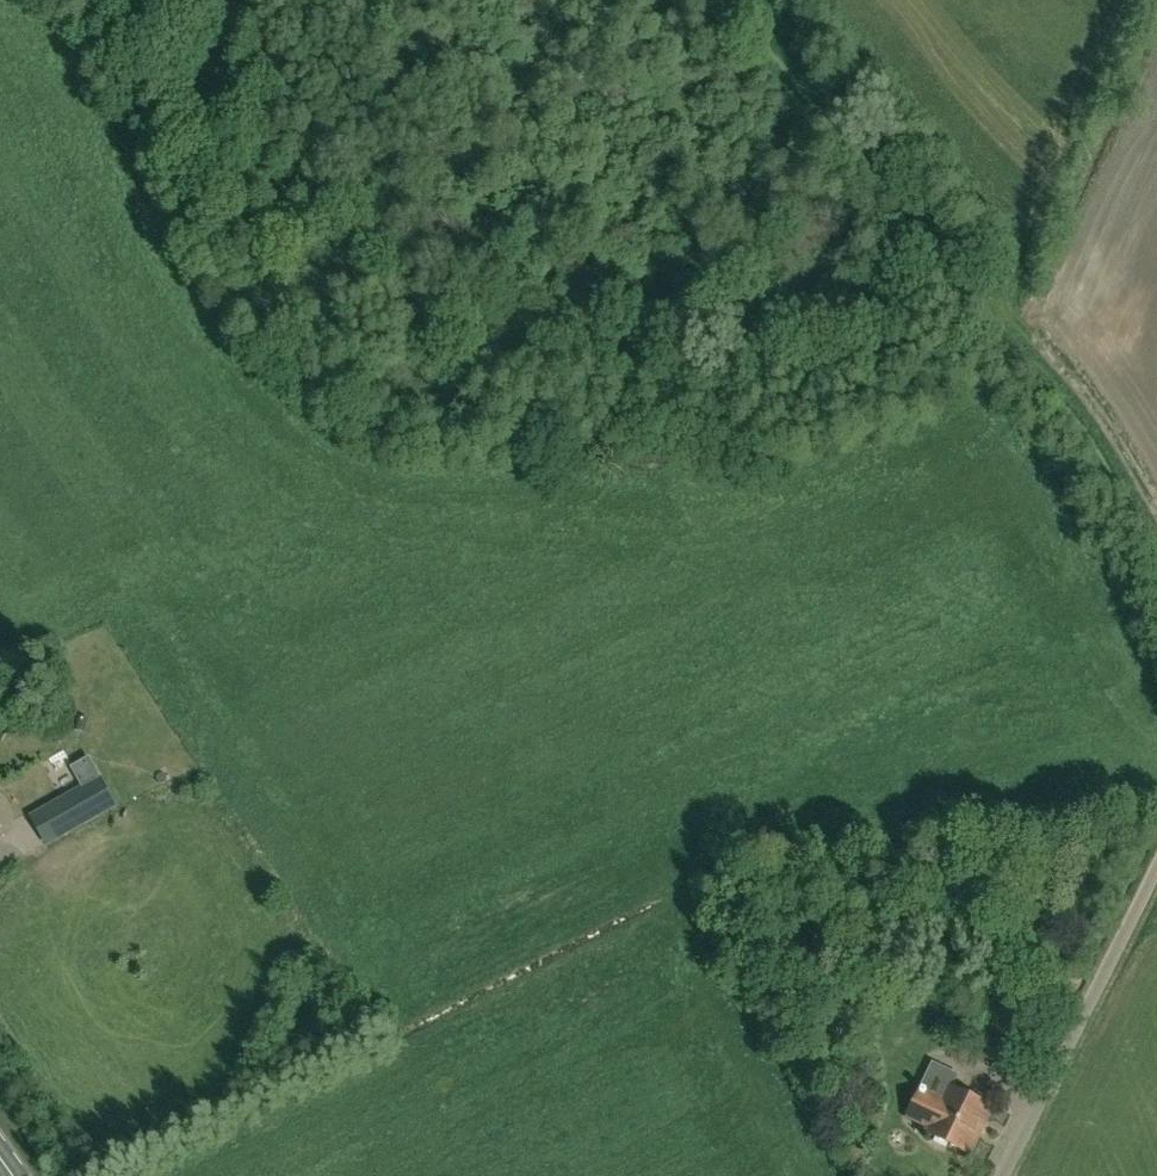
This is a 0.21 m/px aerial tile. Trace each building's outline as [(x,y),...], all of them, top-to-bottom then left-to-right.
[(115,804),(89,759),(73,768),(84,789),(53,807),(32,819),(46,843),(67,832),(115,804)] [(969,1154),(992,1107),(950,1086),(942,1102),(921,1092),(910,1115),(930,1125),(926,1133),(969,1154)]
